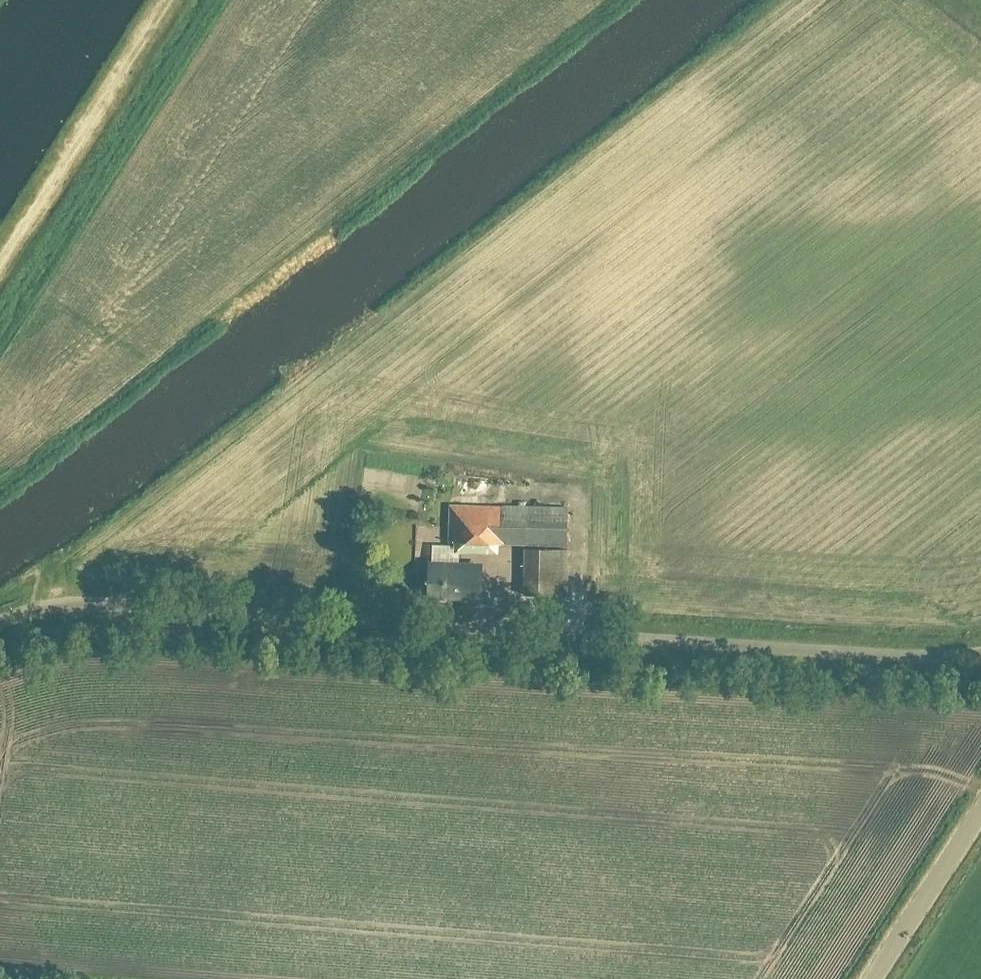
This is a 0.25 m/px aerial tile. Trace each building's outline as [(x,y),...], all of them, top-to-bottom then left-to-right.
[(447,544),(568,547),(567,509),(500,506),(500,508),(448,506),(447,544)] [(566,597),(567,552),(525,551),(524,597),(566,597)] [(479,598),(480,566),(429,565),(427,597),(479,598)]
